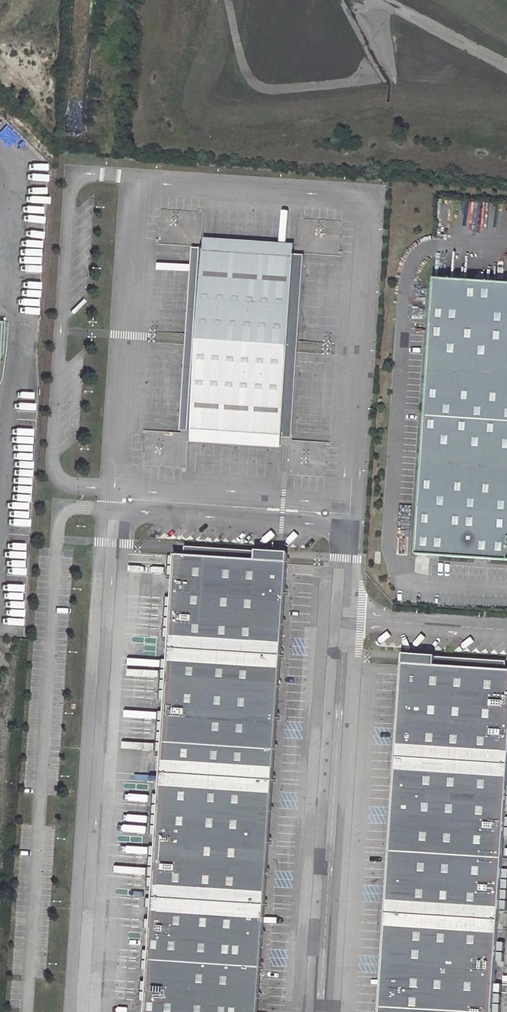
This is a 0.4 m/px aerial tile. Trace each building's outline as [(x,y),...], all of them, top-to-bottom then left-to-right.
[(278,447),(279,438),(288,439),(295,346),(301,256),(292,255),(292,245),(201,239),(200,250),(191,249),(185,338),(178,432),(188,433),(187,441),(278,447)] [(412,554),(506,563),(506,283),(430,278),(412,554)] [(281,589),(283,563),(283,560),(284,551),(182,545),(181,553),(170,552),(170,555),(168,582),(164,645),(157,762),(149,886),(147,915),(141,1011),(255,1011),(260,922),(262,892),(270,769),(277,652),(281,589)] [(497,963),(500,918),(502,888),(504,856),(506,808),(506,667),(502,667),(503,659),(400,652),(399,656),(399,661),(399,665),(395,723),(393,757),(387,850),(385,880),(383,910),(380,956),(377,1011),(494,1011),(497,963)]
